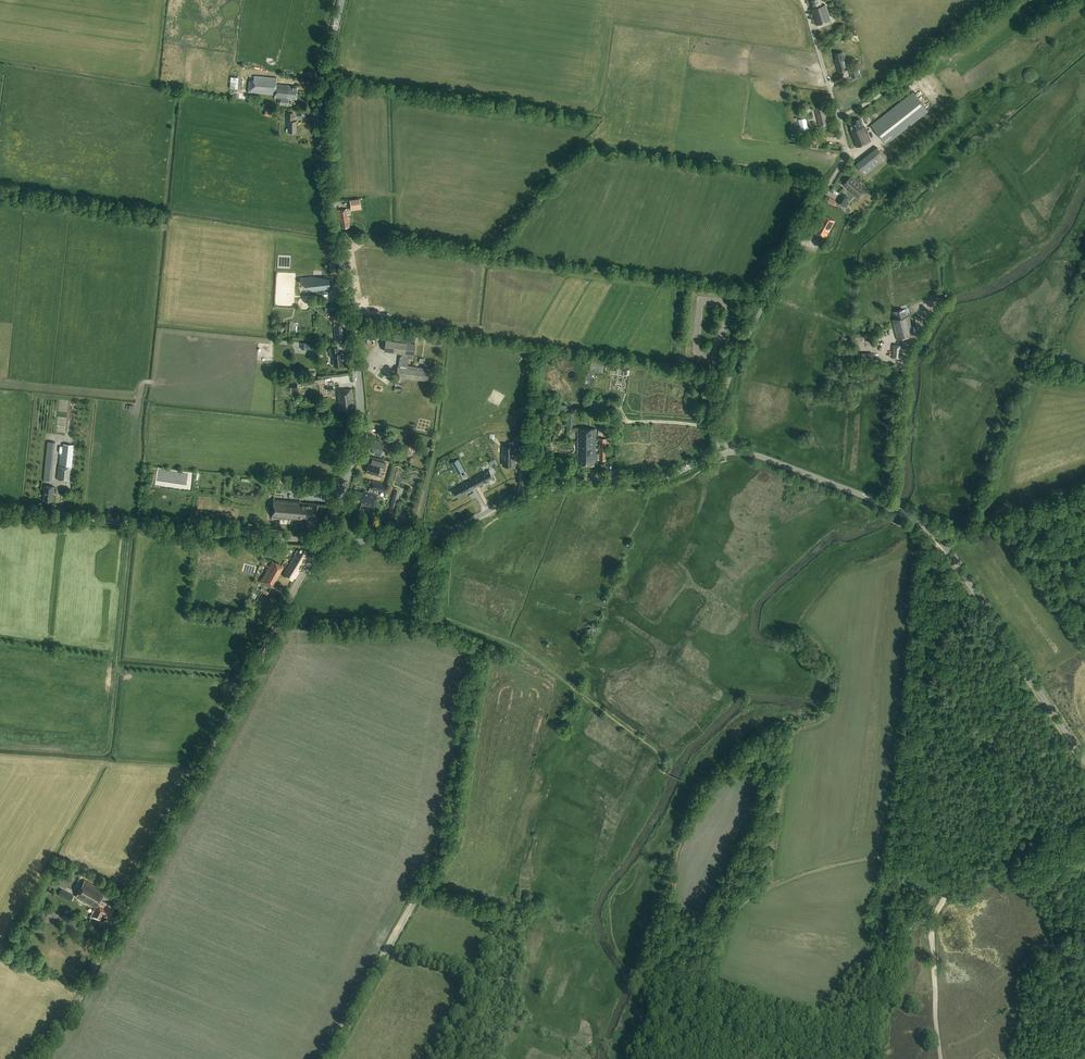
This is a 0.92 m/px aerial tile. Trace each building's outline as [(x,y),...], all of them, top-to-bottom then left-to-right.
[(831,21),(825,5),(823,5),(821,0),(814,0),(811,1),(814,8),(812,9),(817,25),(831,21)] [(839,72),(848,70),(843,52),(836,54),(837,58),(835,59),(839,72)] [(859,76),(857,69),(849,71),(852,78),(859,76)] [(231,77),(230,88),(238,89),(239,78),(231,77)] [(288,102),(288,100),(295,100),(297,87),(276,85),(277,79),(255,77),(255,81),(250,81),(248,92),(275,96),(275,98),(280,99),(279,105),(290,106),(291,103),(288,102)] [(872,127),(887,146),(929,113),(914,94),(872,127)] [(265,115),(274,117),(275,112),(271,111),(271,109),(266,108),(266,111),(265,111),(265,115)] [(820,129),(830,126),(828,117),(826,118),(824,108),(815,110),(820,129)] [(287,114),(287,124),(289,124),(288,133),(296,133),(297,122),(294,122),(294,114),(287,114)] [(800,130),(809,128),(806,117),(798,119),(800,130)] [(857,148),(871,142),(862,119),(850,124),(853,131),(851,132),(857,148)] [(811,147),(817,148),(819,140),(812,139),(811,147)] [(877,147),(856,164),(865,176),(886,159),(877,147)] [(866,191),(850,178),(843,186),(850,192),(849,192),(859,201),(866,191)] [(830,197),(828,201),(836,206),(838,202),(830,197)] [(843,197),(838,205),(843,209),(848,200),(843,197)] [(350,200),(351,211),(361,209),(359,198),(350,200)] [(343,229),(350,228),(348,210),(338,211),(340,220),(341,220),(342,223),(343,223),(343,229)] [(825,241),(836,222),(824,215),(813,234),(825,241)] [(312,284),(313,292),(330,290),(328,278),(311,277),(300,278),(300,282),(303,285),(312,284)] [(336,303),(325,305),(325,312),(337,310),(336,303)] [(914,335),(909,316),(907,317),(905,310),(894,313),(895,320),(893,321),(898,340),(914,335)] [(342,323),(337,324),(337,322),(338,322),(337,314),(330,314),(331,323),(334,322),(334,324),(333,324),(335,342),(344,341),(342,323)] [(413,361),(413,358),(415,344),(412,344),(412,339),(399,337),(398,344),(386,342),(385,353),(401,355),(399,368),(399,369),(398,369),(397,377),(398,377),(415,380),(429,381),(430,371),(415,369),(408,367),(409,361),(413,361)] [(441,339),(434,338),(431,337),(430,344),(433,344),(440,345),(441,339)] [(891,358),(900,359),(901,345),(892,345),(891,358)] [(342,360),(343,360),(343,355),(338,355),(337,349),(330,350),(330,358),(333,358),(334,368),(343,367),(342,360)] [(342,411),(354,409),(352,390),(344,391),(342,390),(337,391),(339,403),(341,405),(342,411)] [(579,429),(578,442),(596,442),(596,429),(579,429)] [(372,450),(375,450),(374,454),(382,456),(382,452),(381,452),(384,441),(380,440),(379,442),(374,441),(372,450)] [(56,442),(48,442),(47,442),(45,464),(44,480),(52,481),(56,442)] [(596,454),(596,442),(578,442),(578,454),(583,455),(583,454),(591,454),(591,455),(596,454)] [(71,468),(73,446),(74,445),(63,444),(62,455),(60,455),(59,466),(58,466),(57,479),(70,481),(72,468),(71,468)] [(413,446),(407,444),(404,454),(410,456),(413,446)] [(515,467),(515,461),(524,461),(524,445),(518,445),(518,450),(516,450),(516,447),(502,447),(502,455),(504,455),(504,460),(502,460),(502,467),(515,467)] [(596,460),(596,454),(591,455),(591,454),(583,454),(583,455),(578,454),(578,460),(582,461),(582,466),(595,466),(595,460),(596,460)] [(465,471),(461,464),(458,459),(452,463),(455,467),(459,474),(465,471)] [(370,474),(369,475),(373,476),(374,475),(378,476),(380,467),(384,469),(386,463),(378,461),(376,466),(368,464),(366,473),(370,474)] [(489,470),(474,478),(478,487),(487,482),(487,481),(493,477),(489,470)] [(457,489),(453,491),(457,498),(472,490),(467,481),(456,487),(457,489)] [(496,481),(464,496),(469,507),(501,492),(496,481)] [(385,493),(387,487),(373,482),(369,492),(365,491),(363,494),(356,491),(353,500),(360,503),(358,510),(361,511),(363,505),(373,508),(379,491),(385,493)] [(53,496),(54,488),(54,487),(44,486),(43,495),(44,495),(43,501),(51,502),(52,496),(53,496)] [(399,492),(395,491),(387,516),(393,518),(400,495),(399,495),(399,492)] [(317,519),(318,506),(300,504),(300,503),(274,500),(272,519),(302,522),(306,518),(317,519)] [(301,547),(293,560),(294,561),(294,562),(293,562),(292,563),(292,564),(292,565),(289,570),(288,570),(284,577),(293,582),(294,579),(296,580),(301,570),(299,569),(301,566),(303,567),(306,563),(305,562),(307,558),(306,558),(310,552),(301,547)] [(272,586),(284,566),(276,562),(275,564),(271,562),(262,579),(261,579),(259,582),(270,589),(271,586),(272,586)] [(110,918),(114,909),(108,906),(109,904),(101,900),(106,892),(85,880),(76,898),(97,909),(92,918),(99,922),(103,914),(110,918)]
